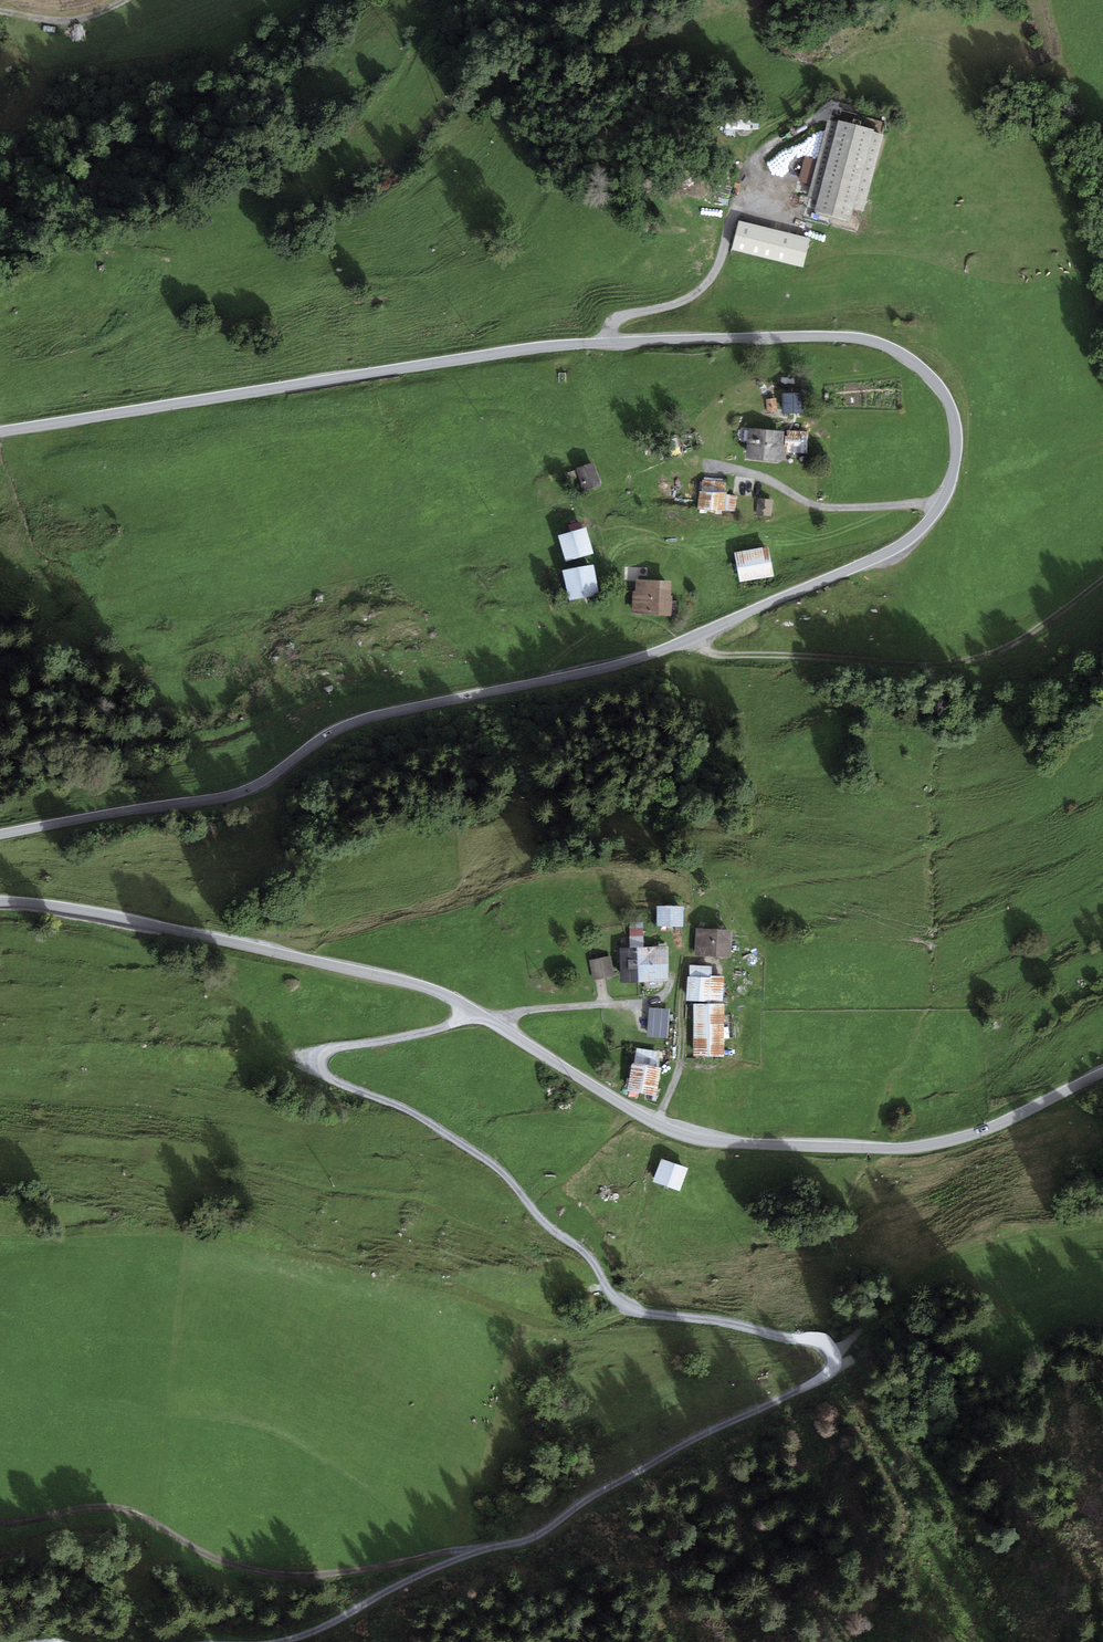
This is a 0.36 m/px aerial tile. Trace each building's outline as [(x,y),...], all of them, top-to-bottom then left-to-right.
[(884,137),(828,123),(809,201),(818,203),(815,217),(850,226),(853,212),(864,215),(884,137)] [(811,239),(739,222),(732,251),(804,268),(811,239)] [(804,396),(783,396),(783,416),(804,417),(804,396)] [(775,403),(756,405),(758,415),(776,413),(775,403)] [(782,434),(748,432),(747,461),(781,463),(782,434)] [(809,435),(790,434),(788,456),(808,458),(809,435)] [(672,475),(672,464),(651,465),(652,476),(672,475)] [(593,467),(576,474),(583,494),(601,487),(593,467)] [(727,496),(700,494),(699,512),(726,514),(727,496)] [(776,503),(760,501),(757,519),(773,522),(776,503)] [(586,531),(560,539),(569,566),(595,558),(586,531)] [(768,549),(736,555),(741,585),(774,579),(768,549)] [(595,566),(564,574),(571,602),(602,594),(595,566)] [(673,582),(636,581),(635,615),(672,616),(673,582)] [(683,909),(658,909),(658,929),(683,929),(683,909)] [(733,932),(696,931),(695,958),(732,960),(733,932)] [(632,950),(621,951),(622,983),(668,982),(667,949),(646,950),(645,939),(631,939),(632,950)] [(613,959),(590,963),(593,983),(616,979),(613,959)] [(727,980),(690,979),(687,1004),(695,1005),(695,1058),(725,1057),(725,1006),(727,980)] [(653,1009),(649,1039),(669,1042),(673,1012),(653,1009)] [(663,1068),(633,1063),(629,1092),(658,1097),(663,1068)] [(690,1171),(663,1161),(655,1182),(681,1192),(690,1171)]
